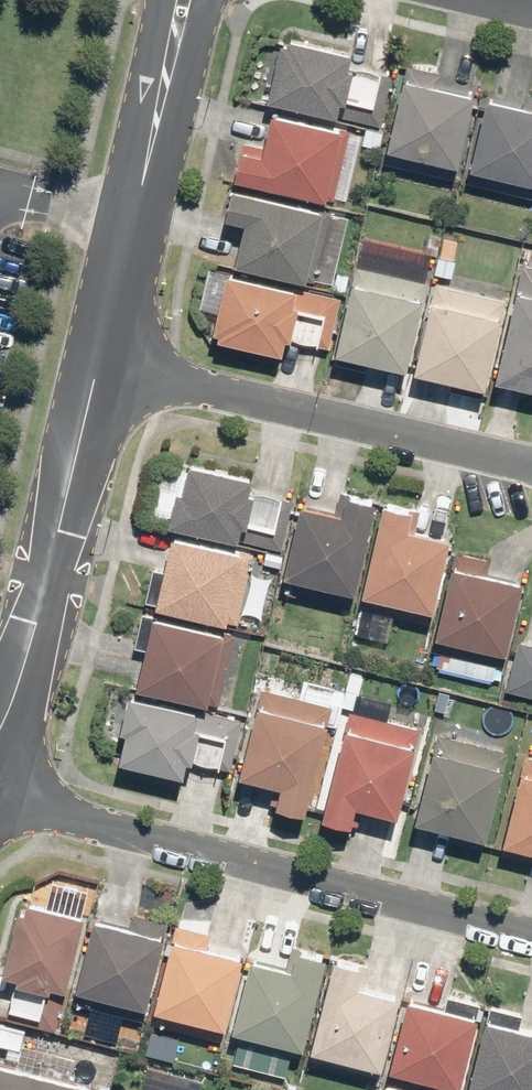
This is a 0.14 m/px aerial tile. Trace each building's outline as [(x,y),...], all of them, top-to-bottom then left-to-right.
[(273,38),(258,103),(376,130),(388,77),(343,66),(345,55),(273,38)] [(399,64),(376,164),(449,181),(469,97),(435,89),(438,74),(399,64)] [(458,183),(531,200),(531,96),(521,93),(517,107),(478,98),(458,183)] [(234,143),(225,180),(332,205),(349,131),(264,111),(255,148),(234,143)] [(328,214),(223,191),(216,220),(236,225),(226,267),(311,286),(328,214)] [(487,383),(531,394),(531,267),(515,263),(487,383)] [(349,266),(328,357),(402,374),(423,283),(349,266)] [(327,350),(338,300),(220,273),(204,340),(275,357),(279,339),(327,350)] [(407,374),(478,390),(499,301),(428,285),(407,374)] [(175,464),(161,529),(279,554),(291,501),(245,491),(247,480),(175,464)] [(272,591),(347,607),(370,501),(336,493),(332,514),(291,505),(272,591)] [(374,502),(351,608),(427,625),(446,540),(412,533),(417,511),(374,502)] [(248,556),(162,537),(155,570),(148,568),(140,601),(148,603),(146,611),(232,629),(248,556)] [(446,552),(424,650),(502,668),(521,584),(485,576),(488,562),(446,552)] [(231,634),(137,613),(130,648),(137,650),(128,691),(214,710),(231,634)] [(502,691),(531,699),(531,646),(515,642),(502,691)] [(299,818),(334,687),(299,678),(294,698),(259,688),(253,707),(249,706),(230,778),(273,789),(268,809),(299,818)] [(238,723),(120,697),(111,735),(117,736),(110,765),(180,780),(184,763),(227,772),(238,723)] [(336,729),(312,821),(342,829),(348,808),(393,820),(417,730),(346,711),(341,730),(336,729)] [(424,751),(406,823),(481,841),(503,752),(434,735),(429,752),(424,751)] [(491,853),(531,863),(531,759),(521,756),(516,774),(512,773),(491,853)] [(52,1032),(80,918),(11,901),(0,945),(0,976),(11,979),(1,1020),(52,1032)] [(65,1004),(140,1022),(165,923),(128,914),(124,930),(86,921),(65,1004)] [(169,924),(145,1023),(217,1040),(238,957),(204,949),(208,933),(169,924)] [(223,1040),(297,1058),(321,960),(287,951),(282,970),(242,960),(223,1040)] [(327,955),(301,1060),(375,1078),(395,997),(361,989),(367,965),(327,955)] [(404,1089),(456,1089),(477,1004),(442,996),(439,1009),(399,1000),(379,1084),(404,1089)] [(461,1089),(531,1089),(531,1034),(518,1031),(522,1014),(482,1004),(461,1089)] [(0,1067),(0,1089),(85,1089),(86,1088),(0,1067)] [(202,1081),(144,1067),(138,1089),(200,1089),(202,1081)]
